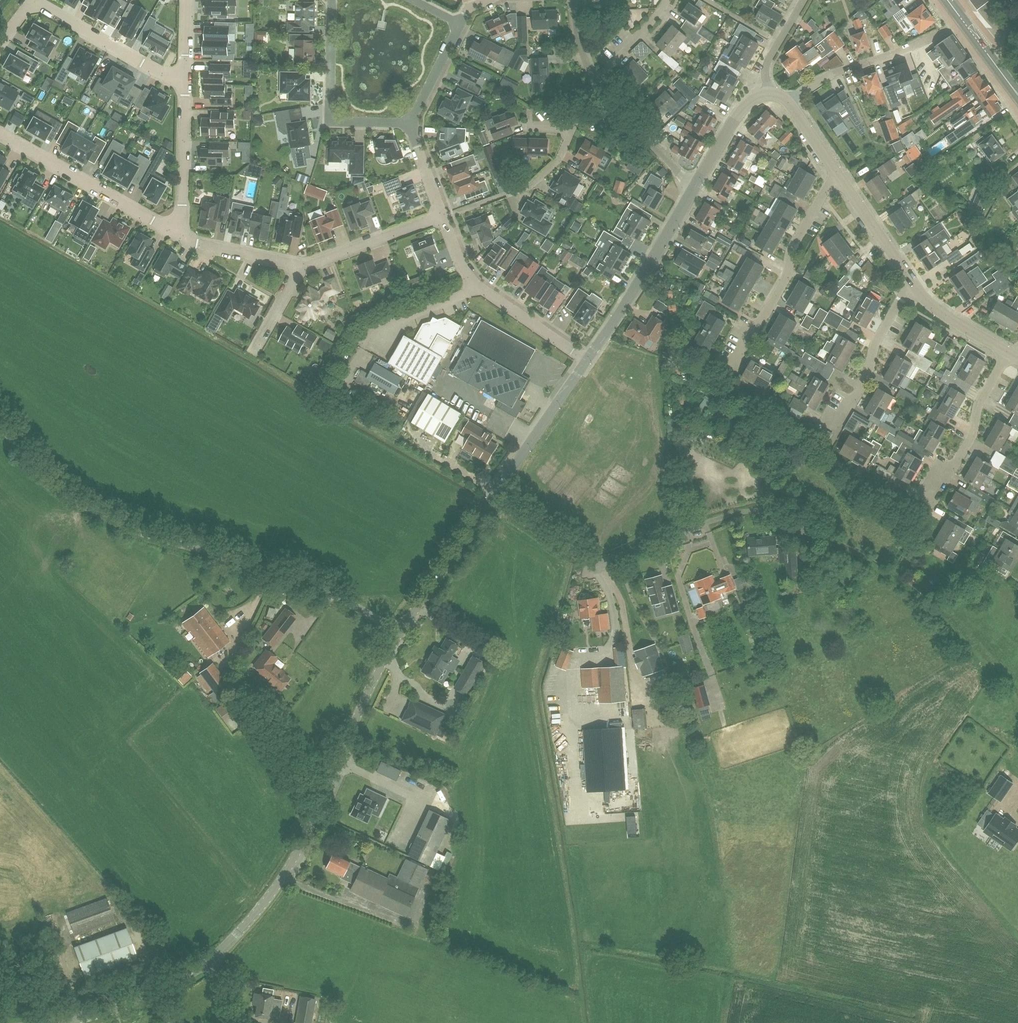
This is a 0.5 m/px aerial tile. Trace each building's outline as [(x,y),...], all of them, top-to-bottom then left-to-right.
[(107,0),(89,0),(92,1),(85,13),(97,20),(98,18),(97,18),(107,0)] [(98,18),(108,24),(114,15),(118,18),(127,2),(123,0),(115,0),(114,2),(110,0),(107,0),(97,18),(98,18)] [(205,1),(203,1),(203,8),(205,8),(205,14),(217,14),(217,18),(227,18),(228,15),(228,5),(237,5),(237,0),(205,0),(205,1)] [(760,10),(755,18),(775,30),(783,16),(772,9),(775,3),(770,0),(759,0),(755,7),(760,10)] [(122,26),(119,32),(131,39),(138,27),(139,28),(143,21),(142,21),(142,19),(130,12),(134,6),(129,3),(121,18),(125,20),(121,26),(122,26)] [(315,26),(315,3),(296,3),(296,23),(288,23),(288,31),(310,32),(310,25),(315,26)] [(684,24),(697,33),(703,24),(698,21),(703,13),(689,4),(681,15),(687,19),(684,24)] [(893,16),(900,11),(896,6),(885,14),(888,19),(891,17),(893,16)] [(906,33),(915,26),(920,32),(934,21),(923,6),(910,16),(904,8),(900,11),(893,16),(906,33)] [(860,19),(861,22),(870,19),(862,9),(857,13),(852,17),(853,21),(860,19)] [(557,11),(533,12),(534,29),(558,28),(557,21),(559,20),(559,15),(557,14),(557,11)] [(512,28),(517,28),(517,13),(511,14),(506,16),(506,15),(486,23),(487,24),(484,25),(487,31),(489,30),(493,37),(512,28)] [(157,20),(149,16),(142,31),(148,34),(142,45),(149,49),(149,50),(155,54),(155,53),(163,57),(171,43),(150,32),(157,20)] [(526,17),(518,17),(519,41),(527,41),(526,17)] [(864,51),(864,49),(870,47),(861,22),(860,19),(853,21),(858,35),(852,36),(858,52),(859,51),(860,52),(864,51)] [(204,40),(229,41),(229,34),(236,34),(236,23),(219,22),(219,28),(206,27),(205,40),(204,40)] [(741,39),(737,47),(752,56),(759,45),(750,40),(755,32),(740,23),(734,34),(741,39)] [(60,40),(54,36),(33,24),(30,29),(29,28),(25,35),(27,36),(26,37),(31,40),(28,46),(35,50),(48,57),(54,46),(56,47),(60,40)] [(702,37),(697,33),(684,24),(679,31),(673,25),(665,35),(679,47),(683,42),(687,45),(691,41),(696,45),(700,40),(703,43),(706,40),(702,37)] [(886,24),(878,29),(885,39),(893,34),(886,24)] [(813,39),(805,45),(804,42),(798,46),(804,54),(809,60),(811,63),(820,56),(822,59),(835,49),(836,51),(844,46),(834,33),(826,38),(822,33),(820,35),(818,31),(811,36),(813,39)] [(270,32),(255,32),(255,43),(259,43),(259,38),(261,36),(270,37),(270,32)] [(715,36),(710,33),(706,40),(712,43),(715,36)] [(296,48),(295,62),(314,63),(314,41),(302,41),(302,35),(290,34),(289,44),(296,48)] [(662,50),(658,55),(674,70),(680,64),(671,57),(679,47),(665,35),(657,45),(662,50)] [(967,54),(953,35),(935,47),(941,56),(937,59),(943,67),(939,70),(948,83),(960,75),(963,80),(978,69),(973,63),(967,54)] [(503,47),(502,48),(483,39),(480,45),(475,42),(469,54),(485,62),(488,56),(496,60),(495,61),(507,67),(514,53),(503,47)] [(229,41),(204,40),(204,54),(217,54),(217,60),(234,60),(234,54),(227,54),(228,42),(229,42),(229,41)] [(641,42),(632,51),(642,61),(652,51),(643,42),(641,42)] [(782,62),(783,64),(783,65),(785,67),(786,67),(786,68),(804,54),(798,46),(787,54),(789,57),(782,62)] [(746,67),(752,56),(737,47),(733,53),(727,49),(724,51),(719,60),(720,60),(736,70),(739,64),(746,67)] [(80,49),(68,69),(86,79),(98,58),(80,49)] [(518,70),(523,62),(522,50),(517,51),(509,66),(518,70)] [(809,60),(804,54),(786,68),(787,68),(786,70),(788,72),(789,72),(790,73),(797,68),(799,71),(805,67),(807,68),(810,66),(810,63),(811,63),(809,60)] [(6,62),(3,67),(22,78),(27,70),(33,74),(39,62),(27,56),(24,62),(10,55),(9,56),(8,55),(4,61),(6,62)] [(844,64),(837,56),(822,67),(826,71),(844,64)] [(548,67),(549,67),(548,57),(544,57),(544,58),(532,59),(534,91),(549,91),(548,67)] [(253,60),(244,60),(244,72),(253,72),(253,60)] [(714,69),(718,74),(715,81),(732,91),(739,80),(732,76),(736,70),(720,60),(714,69)] [(633,62),(618,76),(632,91),(647,77),(633,62)] [(906,62),(895,67),(903,87),(910,84),(916,98),(926,94),(917,73),(911,75),(906,62)] [(482,73),(464,64),(457,76),(469,82),(466,88),(478,95),(481,88),(475,85),(482,73)] [(203,85),(205,85),(205,84),(226,85),(226,84),(226,78),(231,78),(231,65),(210,65),(210,71),(204,71),(203,85)] [(894,65),(894,66),(883,70),(888,84),(882,86),(891,108),(900,104),(897,95),(895,90),(902,87),(902,86),(894,65)] [(111,96),(124,73),(122,72),(123,70),(115,66),(114,68),(112,67),(104,80),(99,77),(92,91),(97,94),(100,90),(111,96)] [(67,72),(61,69),(55,79),(61,83),(67,72)] [(311,87),(310,87),(310,80),(305,80),(306,73),(281,72),(281,93),(289,93),(289,100),(310,101),(310,94),(311,93),(312,93),(312,92),(313,91),(313,90),(313,89),(312,88),(311,87)] [(128,76),(124,73),(111,96),(113,92),(120,96),(117,101),(129,108),(135,97),(127,93),(135,80),(134,79),(134,77),(129,74),(128,76)] [(864,77),(869,92),(875,91),(877,98),(876,98),(878,105),(886,102),(876,73),(873,74),(872,73),(867,75),(866,76),(864,77)] [(968,86),(963,90),(961,87),(950,95),(953,99),(956,96),(957,96),(958,98),(983,81),(980,77),(981,76),(980,73),(978,73),(977,73),(965,81),(968,86)] [(519,83),(504,76),(498,88),(513,96),(519,83)] [(673,85),(690,102),(696,97),(679,79),(673,85)] [(985,80),(983,81),(958,98),(957,96),(956,96),(957,98),(930,117),(935,123),(965,102),(964,101),(974,94),(978,100),(992,90),(985,80)] [(715,81),(711,87),(704,86),(699,95),(707,100),(711,94),(725,102),(732,91),(715,81)] [(4,85),(3,86),(0,84),(1,83),(0,83),(0,97),(2,98),(1,100),(0,99),(0,100),(0,101),(0,102),(0,104),(9,108),(17,93),(4,86),(4,85)] [(211,104),(221,104),(232,105),(233,92),(227,92),(228,85),(226,84),(226,85),(205,84),(205,85),(205,98),(212,98),(211,104)] [(678,92),(675,95),(669,89),(666,92),(653,105),(662,116),(671,107),(676,112),(687,101),(678,92)] [(452,102),(446,99),(444,103),(442,103),(440,107),(441,109),(439,113),(459,123),(466,109),(465,109),(471,96),(459,90),(452,102)] [(948,126),(952,132),(971,117),(997,100),(999,99),(992,90),(978,100),(982,105),(972,112),(970,110),(963,115),(948,126)] [(134,106),(141,110),(140,112),(149,117),(151,113),(161,119),(168,106),(164,105),(168,98),(161,94),(160,96),(151,91),(146,99),(140,95),(134,106)] [(834,93),(815,106),(832,130),(844,121),(844,120),(850,116),(856,126),(861,122),(849,97),(841,103),(834,93)] [(488,101),(476,95),(472,103),(484,109),(488,101)] [(971,117),(952,132),(947,135),(951,141),(988,115),(990,117),(1002,108),(1003,106),(1001,104),(999,104),(997,100),(971,117)] [(701,115),(698,120),(712,129),(717,120),(703,111),(704,110),(698,106),(695,111),(701,115)] [(311,158),(309,145),(310,145),(308,134),(309,134),(309,128),(308,129),(306,121),(291,124),(289,110),(276,112),(278,127),(279,127),(280,130),(285,134),(289,133),(294,161),(295,161),(296,167),(308,165),(307,159),(311,158)] [(513,110),(494,118),(497,126),(491,128),(495,140),(513,133),(510,126),(518,123),(513,110)] [(758,121),(768,130),(774,123),(780,128),(784,124),(778,119),(777,120),(767,110),(758,121)] [(23,116),(15,111),(9,121),(18,126),(23,116)] [(115,111),(111,118),(122,124),(126,118),(115,111)] [(234,113),(212,112),(212,119),(202,119),(202,134),(211,134),(210,136),(217,136),(217,134),(226,135),(226,126),(234,126),(234,113)] [(885,142),(899,137),(896,128),(891,114),(881,117),(883,122),(879,123),(885,142)] [(686,121),(678,116),(674,123),(682,127),(686,121)] [(55,134),(61,123),(51,118),(47,125),(33,117),(31,121),(29,120),(25,127),(27,129),(26,130),(44,141),(50,131),(55,134)] [(119,124),(109,118),(105,126),(115,132),(119,124)] [(706,138),(712,129),(698,120),(695,126),(688,122),(685,127),(692,131),(692,130),(706,138)] [(69,155),(73,157),(83,139),(75,134),(79,127),(68,121),(61,133),(68,137),(61,150),(62,151),(61,152),(68,156),(69,155)] [(762,137),(768,130),(758,121),(748,131),(758,141),(763,146),(767,142),(762,137)] [(859,126),(864,134),(870,130),(864,122),(859,126)] [(897,127),(902,134),(910,129),(905,122),(897,127)] [(440,127),(439,145),(441,151),(440,157),(444,158),(444,160),(463,153),(460,144),(466,142),(466,129),(440,127)] [(687,138),(684,144),(698,152),(703,143),(689,135),(690,133),(684,129),(681,135),(687,138)] [(490,143),(485,130),(478,133),(483,146),(490,143)] [(788,130),(779,140),(784,145),(785,144),(789,140),(794,135),(788,130)] [(916,141),(911,133),(904,138),(909,146),(916,141)] [(992,135),(985,140),(983,136),(975,142),(978,147),(979,145),(988,157),(986,158),(992,165),(999,160),(998,158),(1005,153),(1000,146),(997,142),(992,135)] [(83,139),(73,157),(77,159),(76,161),(83,165),(84,163),(85,164),(92,151),(99,155),(106,143),(95,136),(91,143),(83,139)] [(379,140),(377,140),(377,144),(375,146),(375,148),(375,150),(377,152),(377,156),(377,158),(377,159),(377,160),(378,161),(379,162),(380,163),(381,164),(382,164),(383,164),(384,164),(385,164),(386,164),(387,164),(392,162),(394,163),(396,163),(397,162),(399,160),(403,158),(396,140),(387,140),(386,138),(384,136),(382,136),(379,137),(379,140)] [(111,178),(115,180),(126,161),(118,157),(120,152),(124,146),(119,143),(113,140),(105,154),(112,158),(103,174),(104,174),(103,176),(110,180),(111,178)] [(530,154),(531,154),(532,157),(537,157),(538,154),(548,155),(548,140),(531,140),(516,140),(515,150),(530,151),(530,154)] [(742,140),(735,152),(747,159),(752,151),(758,155),(761,150),(754,146),(754,147),(742,140)] [(904,150),(900,140),(891,144),(896,154),(904,150)] [(347,164),(348,164),(350,164),(350,173),(363,173),(363,147),(355,147),(355,141),(332,141),(332,150),(329,150),(328,164),(341,164),(341,161),(345,161),(346,161),(346,162),(346,163),(347,163),(347,164)] [(586,141),(584,144),(582,145),(579,150),(580,152),(578,155),(585,159),(580,168),(591,174),(596,166),(597,166),(605,153),(586,141)] [(243,151),(252,152),(252,143),(239,142),(239,151),(243,151)] [(202,150),(201,164),(223,165),(223,156),(229,156),(229,144),(210,143),(210,150),(202,150)] [(693,161),(698,152),(684,144),(681,149),(675,145),(671,151),(678,154),(679,153),(693,161)] [(151,181),(144,194),(148,197),(147,198),(148,199),(148,201),(152,203),(154,203),(156,204),(165,186),(164,185),(167,180),(160,176),(155,173),(160,163),(167,150),(161,147),(144,177),(151,181)] [(917,158),(910,149),(906,152),(913,160),(917,158)] [(502,158),(497,160),(494,152),(485,156),(488,163),(490,162),(496,178),(508,174),(502,158)] [(748,171),(752,163),(747,160),(747,159),(735,152),(728,164),(740,171),(739,172),(745,176),(748,171)] [(451,178),(453,183),(473,176),(471,176),(469,171),(473,169),(472,167),(477,165),(473,154),(458,160),(460,167),(449,171),(449,173),(448,175),(449,177),(451,178)] [(907,165),(912,161),(907,154),(902,157),(907,165)] [(133,165),(126,161),(115,180),(118,182),(117,184),(125,188),(126,187),(127,187),(135,172),(142,176),(150,161),(145,158),(139,155),(136,161),(133,165)] [(800,160),(791,156),(788,161),(796,166),(800,160)] [(772,171),(778,161),(772,157),(765,167),(772,171)] [(631,161),(626,168),(640,176),(644,168),(631,161)] [(896,169),(890,161),(880,167),(884,172),(867,184),(880,202),(890,195),(880,180),(896,169)] [(250,176),(253,163),(252,162),(240,174),(250,176)] [(816,177),(801,168),(794,179),(811,189),(814,184),(813,183),(816,177)] [(11,193),(22,199),(23,200),(26,194),(37,201),(44,189),(32,183),(37,175),(25,169),(21,176),(17,174),(13,181),(17,183),(11,193)] [(561,174),(553,188),(559,192),(555,199),(569,208),(574,200),(570,198),(580,181),(565,172),(563,176),(561,174)] [(723,172),(718,181),(732,189),(739,177),(732,173),(730,176),(723,172)] [(1013,177),(1009,179),(1015,188),(1017,186),(1017,172),(1013,177)] [(310,177),(298,173),(295,180),(307,184),(310,177)] [(663,181),(651,174),(648,180),(654,184),(651,188),(648,187),(643,195),(646,197),(643,202),(655,209),(663,195),(656,191),(658,187),(659,187),(663,181)] [(763,188),(767,180),(759,175),(757,178),(752,175),(749,180),(763,188)] [(284,181),(279,176),(273,182),(278,187),(284,181)] [(473,176),(453,183),(455,183),(457,187),(456,189),(457,192),(459,193),(460,195),(471,190),(474,197),(489,191),(485,180),(480,182),(479,180),(475,182),(473,176)] [(404,211),(421,205),(414,185),(403,189),(399,178),(383,183),(388,195),(397,192),(404,211)] [(808,194),(811,189),(794,179),(788,190),(803,199),(806,193),(808,194)] [(732,189),(718,181),(713,189),(720,193),(718,197),(725,201),(732,189)] [(783,188),(771,181),(768,186),(772,189),(772,188),(780,193),(783,188)] [(305,193),(314,197),(318,188),(308,184),(305,193)] [(67,208),(73,196),(54,185),(45,201),(51,204),(50,207),(57,211),(58,209),(63,211),(57,221),(63,224),(71,210),(67,208)] [(777,198),(780,193),(772,188),(772,189),(769,194),(776,198),(777,198)] [(924,193),(920,188),(900,202),(903,207),(890,216),(900,232),(912,224),(904,212),(917,203),(916,202),(921,199),(919,196),(924,193)] [(1017,191),(1008,199),(1013,206),(1015,204),(1017,208),(1017,192),(1017,191)] [(215,196),(213,204),(203,202),(201,212),(203,213),(200,226),(215,229),(217,220),(225,222),(230,199),(221,197),(222,195),(216,194),(216,196),(215,196)] [(986,197),(977,194),(972,208),(981,211),(986,197)] [(633,199),(631,202),(634,204),(640,208),(643,204),(633,199)] [(523,209),(523,210),(521,213),(527,217),(523,223),(546,236),(553,224),(542,218),(546,211),(543,209),(545,205),(536,200),(534,204),(528,201),(528,202),(527,202),(526,202),(525,202),(524,202),(524,203),(523,203),(523,204),(522,205),(522,206),(522,207),(522,208),(523,209)] [(75,232),(90,240),(97,227),(91,224),(94,219),(93,218),(96,212),(92,209),(93,207),(89,205),(90,204),(84,201),(84,202),(83,202),(78,210),(77,210),(70,222),(78,227),(75,232)] [(360,203),(344,209),(352,230),(360,226),(361,229),(369,226),(365,216),(368,215),(368,216),(375,213),(370,201),(361,205),(360,203)] [(775,212),(792,222),(795,216),(793,215),(797,210),(782,201),(775,212)] [(622,217),(628,221),(646,232),(651,222),(641,216),(644,211),(634,204),(631,202),(628,208),(622,217)] [(706,202),(701,210),(715,219),(722,206),(715,202),(712,206),(706,202)] [(252,221),(253,214),(255,206),(242,204),(240,213),(234,212),(230,232),(235,233),(236,235),(239,235),(241,234),(242,235),(246,219),(252,221)] [(756,208),(753,214),(764,220),(765,220),(769,223),(784,232),(787,226),(789,227),(792,222),(775,212),(772,218),(756,208)] [(300,214),(278,209),(277,218),(281,219),(280,226),(279,226),(277,232),(279,233),(277,242),(290,245),(292,236),(299,238),(303,217),(299,216),(300,214)] [(324,217),(311,222),(319,242),(332,237),(328,225),(332,224),(334,228),(342,225),(337,210),(328,213),(330,218),(325,219),(324,217)] [(715,219),(701,210),(696,219),(702,223),(700,227),(708,231),(715,219)] [(259,215),(253,214),(252,221),(250,227),(256,228),(254,237),(260,238),(260,240),(264,241),(265,239),(267,240),(272,217),(259,214),(259,215)] [(468,227),(469,230),(471,231),(472,235),(478,232),(482,242),(493,238),(490,228),(492,227),(487,214),(468,222),(469,225),(468,227)] [(762,225),(764,220),(753,214),(750,219),(762,225)] [(514,221),(509,216),(501,223),(506,228),(514,221)] [(129,228),(127,226),(126,224),(123,222),(120,223),(113,219),(110,224),(103,220),(91,241),(105,248),(108,242),(118,247),(129,228)] [(640,241),(646,232),(628,221),(623,231),(616,227),(613,232),(624,239),(627,233),(640,241)] [(914,249),(921,260),(935,250),(941,246),(951,239),(945,229),(940,222),(919,237),(923,242),(914,249)] [(769,223),(762,234),(780,244),(783,238),(781,237),(784,232),(769,223)] [(713,245),(716,240),(709,236),(708,238),(700,234),(700,235),(691,230),(685,241),(700,250),(702,247),(710,251),(713,245)] [(824,243),(834,236),(830,231),(820,238),(824,243)] [(525,232),(516,244),(521,247),(529,235),(525,232)] [(142,270),(151,256),(144,252),(151,240),(138,233),(127,252),(135,257),(131,264),(142,270)] [(824,244),(832,254),(847,242),(843,237),(842,238),(838,233),(834,236),(824,243),(824,244)] [(719,234),(716,240),(729,247),(732,241),(719,234)] [(776,249),(780,244),(762,234),(756,245),(771,254),(775,248),(776,249)] [(608,240),(607,239),(602,249),(606,252),(606,251),(626,264),(632,254),(619,246),(622,241),(612,235),(608,240)] [(433,237),(413,244),(418,259),(420,259),(424,269),(436,264),(432,254),(438,252),(433,237)] [(741,243),(749,248),(752,242),(744,238),(741,243)] [(547,239),(541,247),(548,253),(554,244),(547,239)] [(851,247),(847,242),(832,254),(839,264),(853,254),(849,248),(851,247)] [(497,244),(485,261),(496,270),(500,265),(505,268),(517,251),(507,243),(503,249),(497,244)] [(744,256),(747,250),(735,243),(732,248),(744,256)] [(83,258),(89,261),(96,248),(90,245),(83,258)] [(942,261),(943,262),(947,259),(950,264),(963,255),(958,249),(948,256),(941,246),(935,250),(921,260),(929,271),(942,261)] [(180,278),(186,266),(175,260),(177,255),(165,248),(154,268),(155,268),(153,271),(164,277),(165,274),(166,275),(168,271),(180,278)] [(987,249),(989,256),(998,255),(996,248),(987,249)] [(682,249),(680,254),(678,253),(674,259),(676,261),(675,262),(681,266),(679,269),(695,278),(697,274),(698,275),(702,267),(701,266),(703,261),(682,249)] [(949,279),(957,290),(973,280),(969,274),(967,275),(964,270),(980,259),(981,262),(988,257),(982,249),(965,261),(954,269),(957,273),(949,279)] [(566,250),(561,258),(566,262),(572,254),(566,250)] [(620,273),(626,264),(606,251),(606,252),(600,260),(597,258),(592,267),(611,278),(616,271),(620,273)] [(514,267),(506,279),(517,287),(521,282),(525,285),(531,276),(539,265),(529,258),(529,257),(520,252),(511,265),(514,267)] [(712,253),(709,259),(719,265),(722,259),(712,253)] [(570,260),(576,264),(580,258),(573,254),(570,260)] [(749,258),(742,269),(759,279),(762,274),(760,273),(764,267),(749,258)] [(847,272),(855,263),(851,259),(850,260),(843,268),(847,272)] [(373,260),(359,265),(363,274),(361,275),(360,277),(359,279),(360,281),(361,282),(362,284),(364,284),(366,284),(367,287),(381,282),(380,279),(391,274),(387,262),(378,266),(378,267),(376,268),(373,260)] [(719,265),(709,260),(706,265),(716,270),(719,265)] [(539,302),(539,303),(552,285),(556,278),(547,272),(548,270),(543,266),(525,291),(532,296),(533,298),(536,300),(539,300),(540,301),(539,302)] [(189,268),(181,282),(177,290),(188,296),(192,288),(196,290),(194,293),(209,301),(211,298),(212,299),(214,298),(216,297),(217,296),(218,294),(218,292),(217,291),(216,289),(221,280),(206,271),(203,277),(189,268)] [(726,268),(724,273),(731,277),(732,277),(734,272),(726,268)] [(756,284),(759,279),(742,269),(736,280),(751,289),(754,283),(756,284)] [(804,276),(809,279),(814,271),(808,269),(804,276)] [(983,288),(987,294),(1008,280),(1000,269),(992,274),(996,280),(983,288)] [(818,274),(814,271),(809,279),(814,282),(818,274)] [(733,285),(729,291),(746,301),(749,295),(748,294),(751,289),(736,280),(732,277),(731,277),(724,273),(721,278),(733,285)] [(837,293),(836,294),(849,301),(850,301),(853,296),(862,302),(866,295),(861,292),(854,294),(853,293),(854,291),(854,289),(853,287),(851,286),(849,286),(848,287),(846,289),(843,287),(850,279),(845,274),(832,289),(837,293)] [(420,276),(404,282),(407,290),(423,283),(420,276)] [(556,278),(552,285),(539,303),(541,304),(542,306),(545,308),(547,308),(554,313),(571,288),(566,284),(565,285),(556,278)] [(320,289),(318,293),(310,288),(302,301),(300,303),(299,305),(299,307),(298,309),(303,312),(302,314),(302,316),(303,318),(305,319),(307,319),(309,318),(310,316),(315,319),(319,312),(321,313),(324,313),(326,312),(327,310),(327,308),(325,306),(323,305),(329,295),(339,291),(334,279),(326,282),(327,285),(323,287),(322,287),(321,288),(320,289)] [(976,286),(973,280),(957,290),(966,302),(979,293),(975,287),(976,286)] [(1008,280),(987,294),(994,290),(998,295),(1011,286),(1012,285),(1008,280)] [(693,291),(701,294),(705,285),(697,281),(693,291)] [(795,286),(792,291),(809,301),(816,290),(800,281),(797,287),(795,286)] [(831,292),(823,287),(820,292),(828,297),(831,292)] [(586,327),(590,322),(592,320),(594,318),(594,315),(598,309),(586,301),(590,296),(579,288),(568,304),(579,312),(574,319),(586,327)] [(228,290),(223,299),(215,313),(226,320),(230,314),(229,313),(232,308),(245,316),(249,315),(250,315),(257,303),(256,303),(255,299),(250,296),(250,295),(249,295),(248,295),(245,294),(245,293),(245,292),(244,292),(243,292),(239,290),(236,295),(228,290)] [(743,306),(746,301),(729,291),(723,302),(738,311),(742,305),(743,306)] [(803,312),(809,301),(792,291),(789,296),(791,298),(787,303),(803,312)] [(868,296),(866,295),(862,302),(853,296),(850,301),(873,315),(880,303),(878,302),(881,297),(871,291),(868,296)] [(712,293),(709,299),(716,303),(720,298),(712,293)] [(1014,330),(1017,324),(1017,313),(1016,312),(1017,308),(1017,296),(1013,304),(1002,323),(1014,330)] [(707,321),(703,327),(717,336),(725,322),(713,315),(717,308),(704,301),(696,315),(707,321)] [(866,327),(873,315),(850,301),(849,301),(846,307),(856,312),(852,319),(866,327)] [(990,316),(1002,323),(1013,304),(1008,301),(1005,306),(998,302),(990,316)] [(818,318),(823,307),(817,305),(812,315),(818,318)] [(830,310),(827,316),(841,324),(844,318),(830,310)] [(214,314),(211,318),(220,323),(222,319),(214,314)] [(776,319),(773,324),(790,334),(797,323),(781,314),(778,320),(776,319)] [(807,315),(804,320),(812,325),(815,319),(807,315)] [(635,320),(626,333),(644,345),(649,338),(655,342),(666,324),(654,316),(646,327),(635,320)] [(837,329),(841,324),(827,316),(823,321),(837,329)] [(423,324),(414,340),(404,335),(393,355),(388,363),(427,385),(461,326),(446,317),(438,320),(435,318),(433,319),(431,321),(423,324)] [(472,329),(476,319),(471,317),(467,327),(472,329)] [(844,325),(852,327),(854,321),(847,319),(844,325)] [(528,380),(520,375),(534,349),(482,320),(452,374),(504,403),(500,409),(516,418),(525,403),(518,399),(528,380)] [(812,325),(804,320),(801,325),(809,330),(812,325)] [(934,348),(937,343),(928,337),(932,331),(916,322),(910,333),(925,342),(925,343),(934,348)] [(787,354),(793,357),(796,352),(783,345),(790,334),(773,324),(770,329),(772,330),(768,336),(778,342),(775,347),(787,354)] [(311,348),(317,337),(297,326),(294,332),(287,328),(280,341),(299,352),(304,344),(311,348)] [(709,350),(717,336),(703,327),(699,334),(688,328),(680,342),(693,350),(697,343),(709,350)] [(918,354),(925,343),(925,342),(910,333),(903,345),(918,354)] [(831,340),(830,342),(828,340),(826,343),(850,357),(851,355),(850,355),(856,345),(842,336),(838,343),(831,340)] [(945,353),(953,339),(948,336),(942,345),(939,351),(944,354),(945,353)] [(322,340),(318,347),(329,353),(333,346),(322,340)] [(760,345),(772,353),(775,347),(763,340),(760,345)] [(834,367),(842,372),(847,363),(846,362),(847,359),(848,360),(850,357),(826,343),(823,349),(831,354),(828,361),(835,365),(834,367)] [(969,358),(965,365),(979,374),(986,362),(980,359),(983,353),(968,345),(963,354),(969,358)] [(805,352),(802,357),(823,370),(826,364),(805,352)] [(789,363),(793,357),(787,354),(776,372),(782,376),(789,363)] [(911,363),(904,359),(897,355),(891,366),(910,378),(917,367),(932,376),(935,370),(917,360),(914,358),(911,363)] [(920,355),(917,360),(935,370),(937,367),(931,363),(932,362),(920,355)] [(823,370),(802,357),(802,358),(809,362),(806,367),(817,374),(815,377),(818,378),(823,370)] [(742,377),(753,384),(763,367),(752,360),(742,377)] [(369,375),(362,371),(356,381),(367,387),(371,380),(394,393),(402,379),(375,363),(369,375)] [(947,369),(943,375),(960,385),(964,379),(973,385),(979,374),(965,365),(960,372),(954,369),(952,372),(947,369)] [(910,378),(891,366),(884,378),(899,387),(906,376),(910,378)] [(775,374),(763,367),(753,384),(765,390),(775,374)] [(811,383),(799,376),(791,372),(788,377),(822,397),(829,385),(818,378),(815,377),(811,383)] [(957,391),(960,385),(943,375),(940,380),(948,385),(942,397),(945,399),(945,398),(960,407),(966,396),(957,391)] [(805,394),(801,401),(794,397),(789,406),(803,414),(808,405),(815,409),(822,397),(788,377),(788,378),(792,381),(789,385),(805,394)] [(878,388),(871,400),(887,408),(894,397),(878,388)] [(898,393),(916,403),(910,400),(913,395),(901,388),(898,393)] [(913,408),(916,403),(898,393),(895,398),(913,408)] [(462,414),(429,394),(412,422),(445,442),(462,414)] [(489,420),(494,409),(463,395),(458,406),(489,420)] [(1013,395),(1006,407),(1017,414),(1017,398),(1013,395)] [(953,418),(960,407),(945,398),(945,399),(942,404),(937,402),(931,413),(944,421),(948,415),(953,418)] [(887,408),(871,400),(869,404),(867,403),(864,409),(865,410),(865,411),(880,420),(885,413),(889,415),(891,411),(887,408)] [(941,426),(944,421),(931,413),(927,419),(928,419),(925,424),(928,426),(925,432),(940,441),(946,430),(941,426)] [(862,416),(858,421),(870,428),(873,423),(862,416)] [(954,419),(952,423),(964,428),(966,424),(954,419)] [(1012,428),(1007,425),(999,420),(992,431),(1007,440),(1011,435),(1009,434),(1012,428)] [(890,433),(893,434),(896,436),(899,431),(900,429),(896,426),(895,428),(882,421),(879,426),(890,433)] [(496,447),(489,443),(493,436),(469,422),(462,433),(469,437),(464,446),(471,450),(488,460),(487,462),(497,446),(497,445),(496,447)] [(899,431),(896,436),(895,438),(903,442),(911,447),(915,440),(899,431)] [(1004,446),(1007,440),(992,431),(985,443),(999,451),(1002,445),(1004,446)] [(933,452),(940,441),(925,432),(918,443),(933,452)] [(841,453),(852,459),(862,442),(851,435),(841,453)] [(863,466),(870,453),(875,456),(882,445),(873,440),(870,446),(862,442),(852,459),(863,466)] [(901,464),(916,472),(922,461),(911,454),(914,449),(911,447),(903,442),(896,453),(894,452),(891,457),(901,464)] [(987,477),(993,466),(977,456),(970,468),(987,477)] [(1016,470),(1016,469),(1017,466),(1017,464),(1006,457),(1003,462),(1016,470)] [(1013,475),(1016,470),(1003,462),(1000,468),(1012,475),(1013,475)] [(909,483),(916,472),(901,464),(898,469),(891,464),(888,470),(879,465),(876,471),(889,479),(892,473),(909,483)] [(987,477),(970,468),(964,479),(980,488),(984,482),(987,484),(990,484),(992,480),(987,477)] [(1017,485),(1017,478),(1016,477),(1017,477),(1017,475),(1017,471),(1016,469),(1016,470),(1013,475),(1012,475),(1010,480),(1017,485)] [(1010,480),(1006,486),(1017,492),(1017,485),(1010,480)] [(975,512),(982,499),(972,493),(969,499),(956,492),(948,506),(963,516),(968,508),(975,512)] [(998,501),(985,493),(982,499),(995,506),(998,501)] [(799,511),(803,505),(794,501),(788,509),(802,517),(804,515),(799,511)] [(1016,512),(1011,508),(1008,513),(1013,517),(1010,523),(1008,526),(989,515),(986,521),(999,528),(1009,534),(1014,526),(1017,528),(1017,513),(1016,512)] [(814,523),(819,517),(809,510),(804,516),(814,523)] [(970,534),(973,529),(951,515),(948,520),(947,520),(941,530),(958,541),(965,530),(970,534)] [(944,547),(941,551),(949,556),(947,560),(953,563),(958,555),(952,551),(958,541),(941,530),(935,541),(944,547)] [(1000,550),(1017,560),(1017,559),(1017,539),(1003,531),(1000,536),(1006,539),(1000,550)] [(776,550),(775,536),(748,539),(749,555),(779,553),(780,562),(787,562),(788,581),(798,580),(796,550),(789,551),(789,547),(779,548),(779,549),(776,550)] [(1017,560),(1000,550),(994,546),(992,550),(991,550),(984,561),(999,570),(1002,566),(1011,571),(1017,560)] [(981,561),(974,557),(970,563),(978,567),(981,561)] [(671,584),(664,586),(661,575),(646,579),(653,604),(663,601),(667,614),(678,611),(671,584)] [(712,575),(695,582),(703,605),(721,598),(719,594),(726,591),(726,593),(735,589),(730,575),(721,578),(721,580),(715,582),(712,575)] [(609,629),(607,614),(600,615),(598,598),(579,600),(580,610),(582,610),(583,617),(592,616),(594,630),(609,629)] [(721,601),(711,606),(713,612),(724,607),(721,601)] [(193,638),(208,657),(229,641),(203,607),(182,623),(189,632),(190,631),(195,637),(193,638)] [(269,607),(267,615),(273,617),(275,609),(269,607)] [(273,646),(283,634),(296,617),(285,609),(272,626),(263,638),(273,646)] [(726,641),(735,638),(732,631),(723,634),(726,641)] [(694,649),(689,633),(678,636),(683,652),(694,649)] [(426,676),(429,677),(432,677),(437,680),(444,668),(453,673),(460,660),(451,655),(457,645),(447,639),(440,650),(435,647),(429,656),(431,657),(422,671),(426,673),(426,676)] [(644,676),(663,669),(655,645),(635,651),(637,657),(635,658),(638,668),(641,667),(644,676)] [(563,647),(555,666),(566,671),(574,651),(563,647)] [(615,648),(617,667),(582,669),(583,688),(599,687),(600,702),(625,701),(623,667),(627,666),(625,647),(615,648)] [(264,674),(261,677),(279,691),(289,679),(278,670),(279,669),(272,664),(277,658),(266,650),(254,666),(264,674)] [(485,663),(472,655),(453,688),(466,695),(485,663)] [(200,673),(220,700),(233,690),(213,663),(200,673)] [(192,677),(186,670),(177,679),(183,685),(192,677)] [(710,705),(704,684),(691,688),(696,708),(710,705)] [(581,699),(591,699),(590,690),(581,691),(581,699)] [(568,701),(562,701),(562,697),(556,696),(555,710),(567,710),(568,701)] [(444,714),(411,699),(401,720),(435,735),(444,714)] [(624,718),(625,703),(603,703),(603,717),(624,718)] [(236,708),(225,717),(229,722),(240,713),(236,708)] [(637,709),(638,729),(651,728),(649,708),(637,709)] [(290,723),(283,718),(279,723),(286,728),(290,723)] [(622,727),(584,729),(588,792),(626,790),(622,727)] [(401,771),(394,767),(389,777),(396,780),(401,771)] [(999,802),(1012,783),(1001,775),(988,794),(999,802)] [(365,820),(373,800),(380,803),(384,795),(363,787),(360,794),(357,793),(349,813),(365,820)] [(408,855),(429,865),(431,862),(451,820),(429,810),(408,855)] [(996,815),(995,816),(987,811),(983,818),(990,824),(986,830),(994,835),(993,837),(1003,844),(1005,841),(1013,846),(1017,840),(1017,830),(996,815)] [(636,824),(636,816),(627,816),(627,825),(636,824)] [(431,862),(429,865),(443,872),(452,854),(447,851),(440,866),(431,862)] [(361,866),(349,862),(332,854),(326,868),(342,876),(341,878),(348,882),(348,881),(353,884),(361,866)] [(361,866),(353,884),(350,890),(377,902),(406,915),(428,869),(406,859),(397,877),(390,873),(387,879),(361,866)] [(66,912),(74,936),(115,921),(107,898),(66,912)] [(128,928),(78,946),(89,975),(139,957),(128,928)] [(259,1016),(260,1018),(264,1019),(265,1017),(269,1018),(269,1015),(279,1016),(282,1000),(272,998),(272,996),(254,993),(253,1002),(257,1003),(255,1016),(259,1016)] [(300,996),(296,1022),(310,1022),(314,999),(300,996)]
